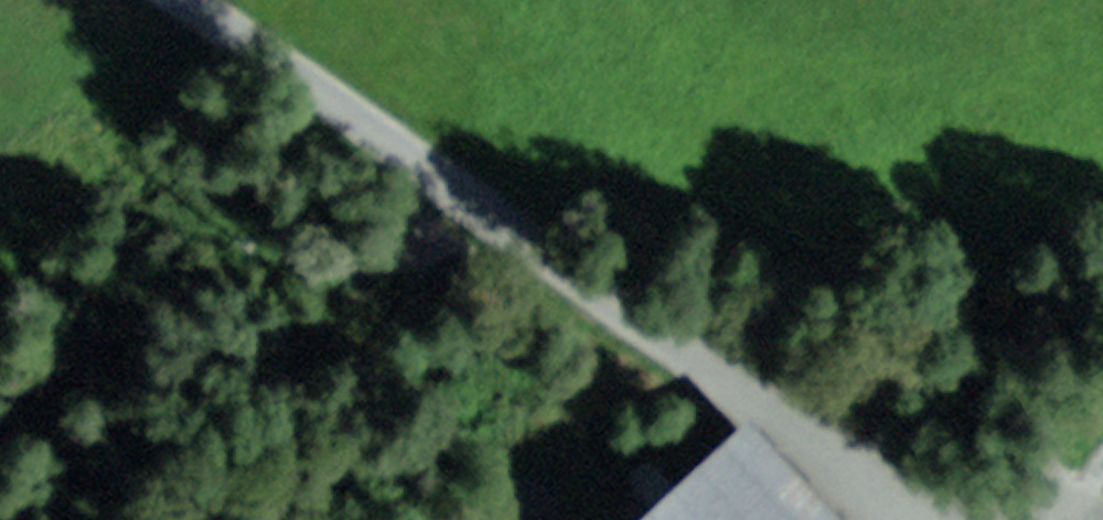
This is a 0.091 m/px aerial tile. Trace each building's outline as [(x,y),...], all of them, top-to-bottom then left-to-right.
[(732,417),(616,519),(825,519),(732,417)]
